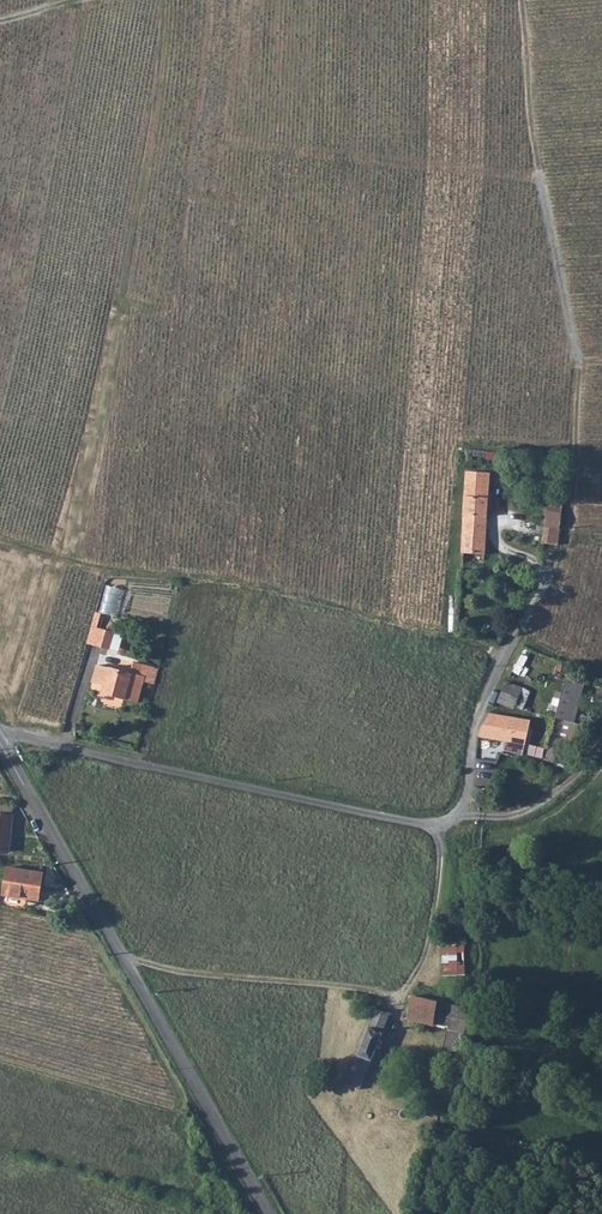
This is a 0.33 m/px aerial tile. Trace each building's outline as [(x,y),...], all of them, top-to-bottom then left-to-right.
[(467,471),(462,552),(483,553),(489,473),(467,471)] [(547,501),(544,526),(559,527),(562,502),(547,501)] [(559,527),(544,526),(542,542),(550,543),(558,544),(558,539),(559,534),(559,527)] [(92,625),(87,642),(96,644),(100,628),(92,625)] [(100,628),(96,644),(97,645),(109,648),(113,631),(112,631),(113,626),(109,625),(107,630),(100,628)] [(108,669),(106,678),(102,692),(124,699),(125,696),(137,699),(142,681),(150,683),(154,668),(134,663),(131,673),(108,668),(108,669)] [(97,676),(106,678),(108,669),(99,666),(97,676)] [(566,673),(554,717),(556,717),(573,722),(574,719),(585,677),(566,673)] [(506,681),(497,701),(515,708),(523,689),(506,681)] [(479,733),(479,734),(481,735),(494,738),(500,716),(489,713),(479,733)] [(500,716),(494,738),(506,740),(503,750),(516,753),(519,742),(510,740),(515,719),(500,716)] [(515,719),(510,740),(519,742),(526,743),(530,722),(529,721),(515,719)] [(8,852),(12,816),(11,816),(12,804),(0,803),(0,851),(8,852)] [(12,865),(7,893),(26,898),(26,896),(42,899),(46,872),(12,865)] [(444,975),(468,973),(465,930),(442,931),(444,975)] [(408,1016),(408,1019),(467,1033),(469,1008),(437,1000),(411,995),(408,1016)] [(362,1045),(345,1083),(360,1090),(389,1012),(374,1009),(362,1045)] [(439,1127),(436,1147),(451,1152),(454,1132),(439,1127)]
